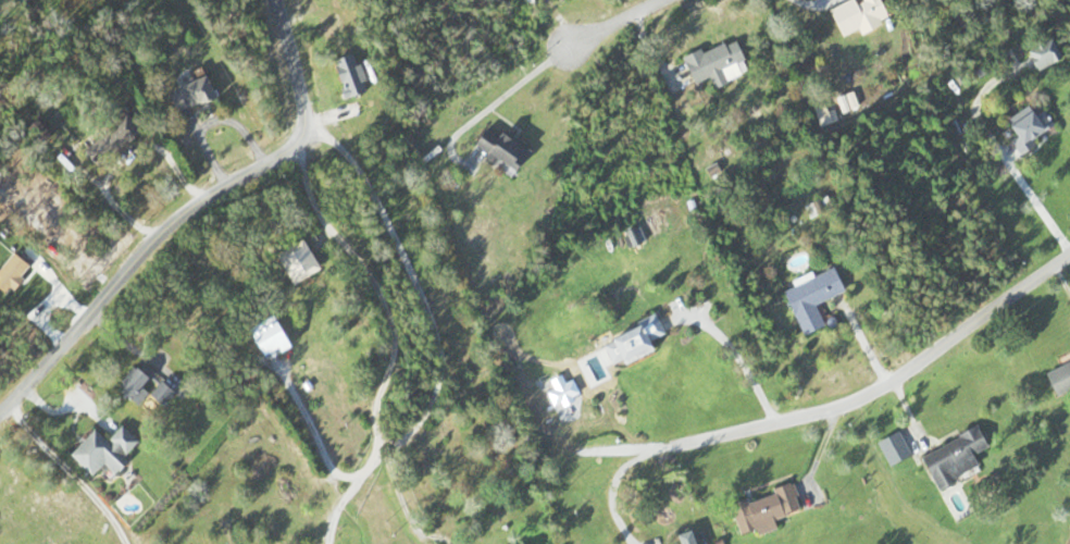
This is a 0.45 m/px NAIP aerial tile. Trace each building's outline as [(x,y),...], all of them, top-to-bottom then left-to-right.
[(824,10),(835,36),(853,27),(855,32),(889,17),(881,0),(847,0),(824,10)] [(1029,72),(1057,55),(1045,35),(1017,51),(1029,72)] [(737,75),(732,63),(738,61),(727,37),(678,59),(689,83),(705,77),(709,87),(737,75)] [(354,99),(378,90),(364,53),(340,63),(354,99)] [(177,93),(186,115),(227,98),(218,76),(177,93)] [(1014,153),(1030,144),(1027,138),(1051,125),(1041,107),(1028,114),(1024,106),(997,121),(1014,153)] [(102,164),(147,134),(135,116),(90,146),(102,164)] [(505,174),(523,155),(486,121),(469,140),(505,174)] [(825,209),(821,197),(808,201),(812,212),(825,209)] [(307,285),(331,267),(314,244),(290,261),(307,285)] [(840,290),(830,267),(777,289),(797,334),(820,325),(810,303),(840,290)] [(641,341),(659,334),(652,315),(600,337),(611,366),(646,352),(641,341)] [(280,357),(305,342),(291,318),(265,333),(280,357)] [(1050,399),(1069,390),(1069,356),(1038,369),(1050,399)] [(129,387),(149,401),(154,394),(171,406),(183,390),(145,363),(129,387)] [(79,454),(100,475),(112,463),(125,475),(136,462),(131,457),(146,441),(129,425),(114,440),(103,429),(79,454)] [(931,487),(974,467),(968,454),(983,446),(973,426),(915,454),(931,487)] [(872,443),(887,465),(907,451),(892,429),(872,443)] [(795,510),(788,484),(725,502),(735,536),(770,526),(768,518),(795,510)] [(685,529),(668,535),(671,543),(690,543),(685,529)]
